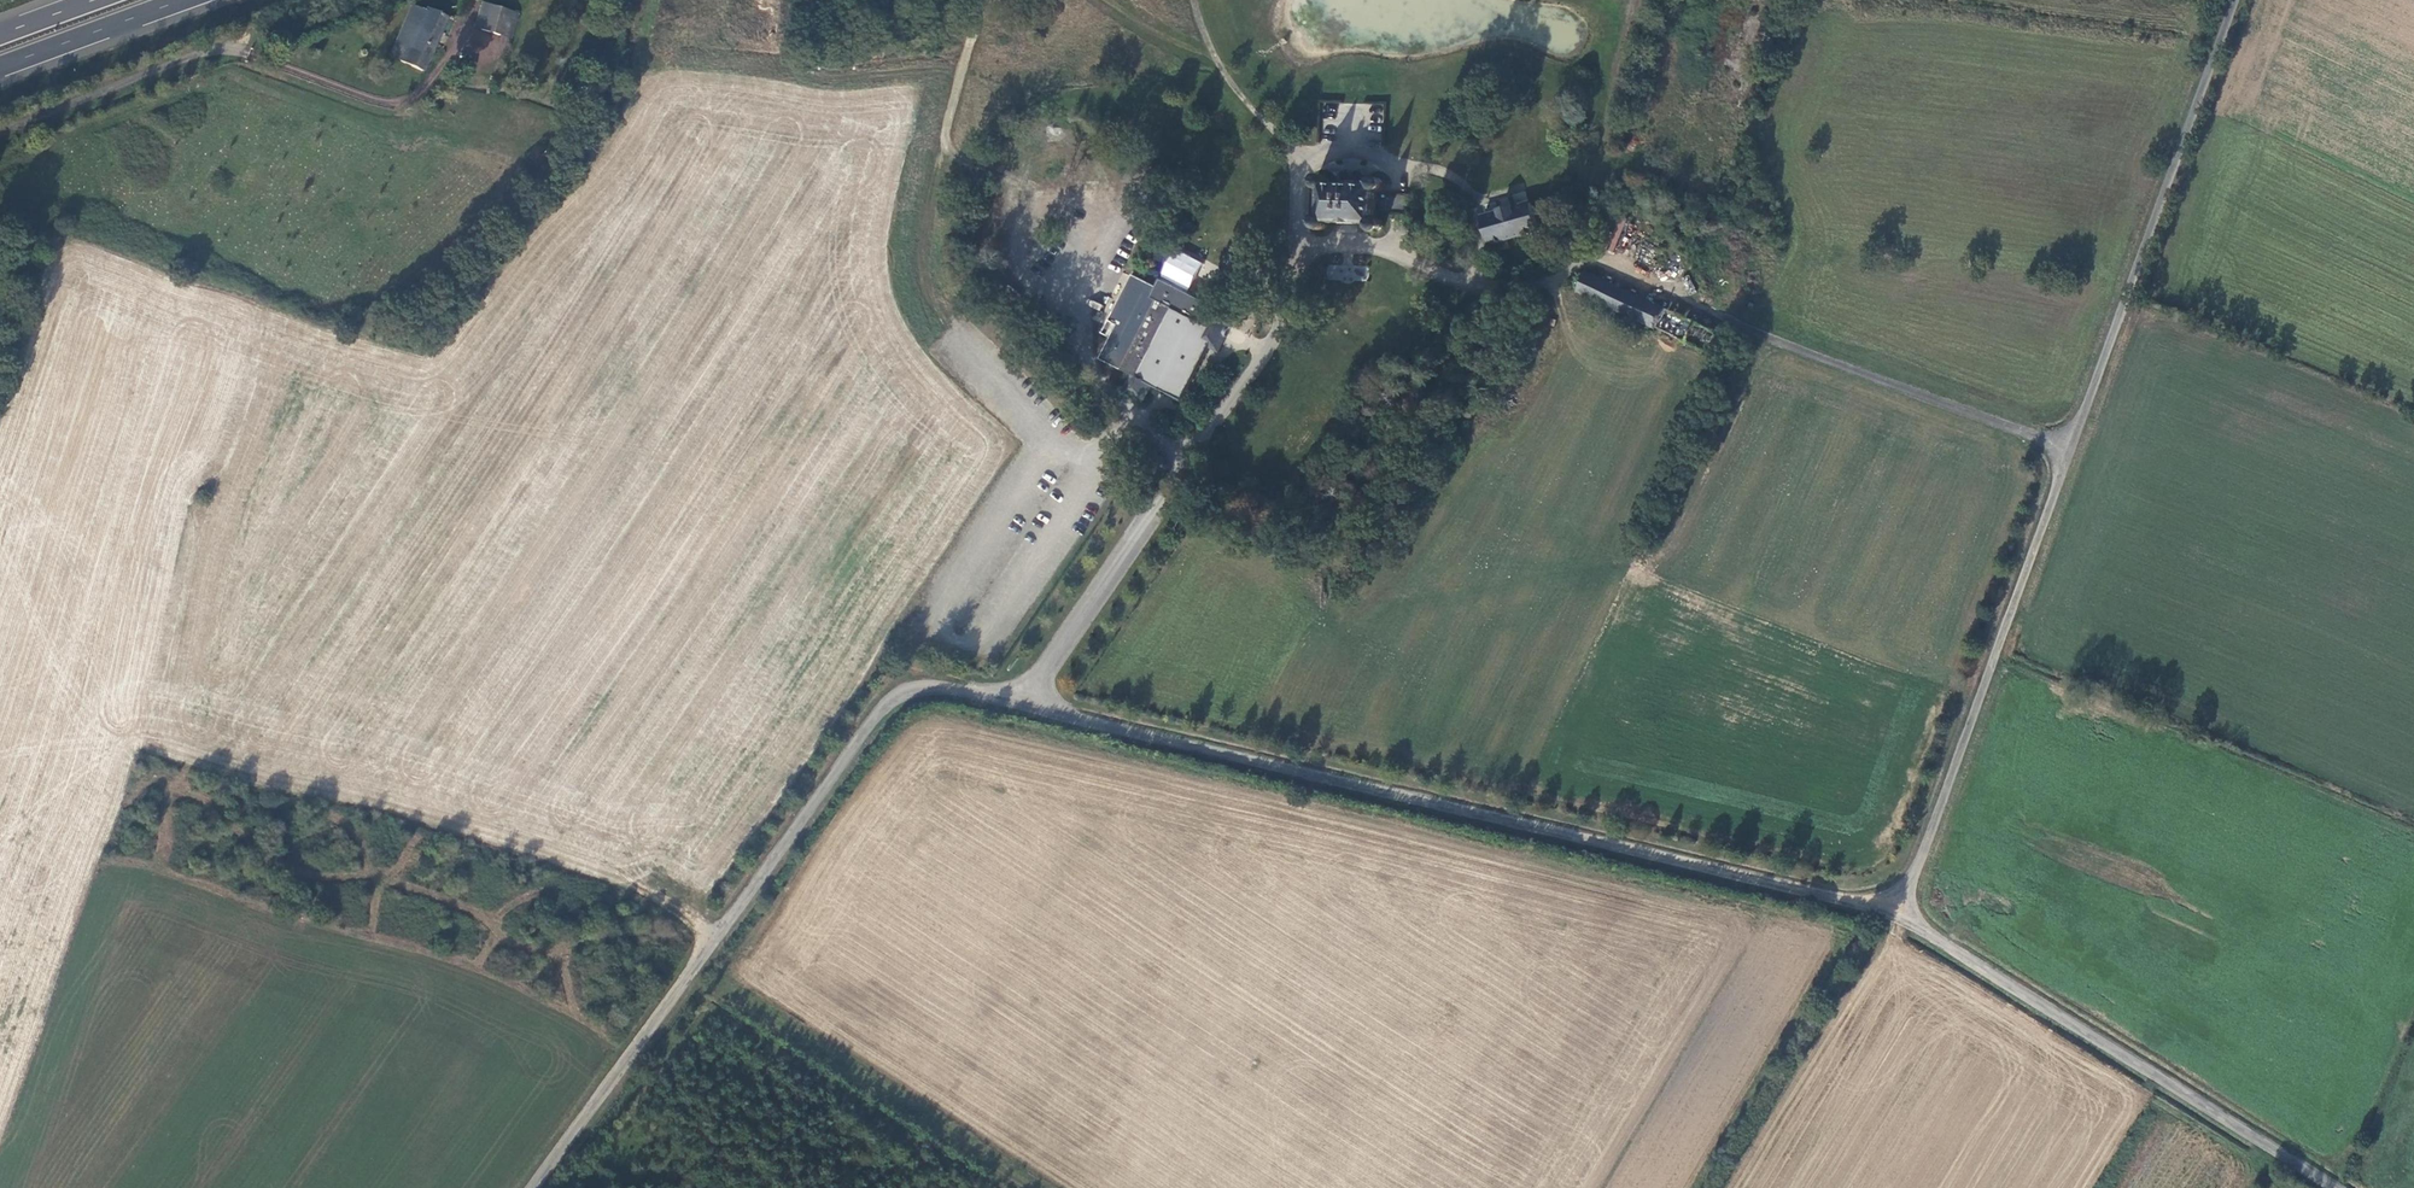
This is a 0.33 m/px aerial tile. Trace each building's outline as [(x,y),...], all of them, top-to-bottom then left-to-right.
[(517,18),(481,4),(478,13),(484,17),(479,30),(509,42),(517,18)] [(445,19),(412,5),(388,58),(399,64),(419,72),(445,19)] [(1371,188),(1330,186),(1329,182),(1326,180),(1322,179),(1318,181),(1316,183),(1315,187),(1317,190),(1320,192),(1323,192),(1322,219),(1318,220),(1316,223),(1315,227),(1317,230),(1320,233),(1324,233),(1327,232),(1329,228),(1329,224),(1370,227),(1370,230),(1372,233),(1375,235),(1378,234),(1381,233),(1384,230),(1384,226),(1382,223),(1379,220),(1375,221),(1378,194),(1382,194),(1385,192),(1386,188),(1385,184),(1381,181),(1377,182),(1373,184),(1371,188)] [(1531,205),(1483,218),(1490,245),(1539,233),(1531,205)] [(1614,252),(1626,219),(1613,214),(1600,247),(1614,252)] [(1158,273),(1186,289),(1202,263),(1173,246),(1158,273)] [(1543,258),(1530,261),(1532,272),(1546,268),(1543,258)] [(1368,267),(1327,263),(1326,279),(1367,282),(1368,267)] [(1586,275),(1577,294),(1592,302),(1602,282),(1586,275)] [(1216,313),(1162,285),(1157,294),(1134,281),(1107,335),(1114,339),(1103,360),(1124,371),(1135,377),(1128,390),(1146,400),(1153,386),(1183,402),(1209,353),(1219,358),(1238,321),(1218,311),(1216,313)] [(1602,282),(1592,302),(1618,314),(1627,295),(1602,282)] [(1627,295),(1618,314),(1645,326),(1654,306),(1627,295)]
